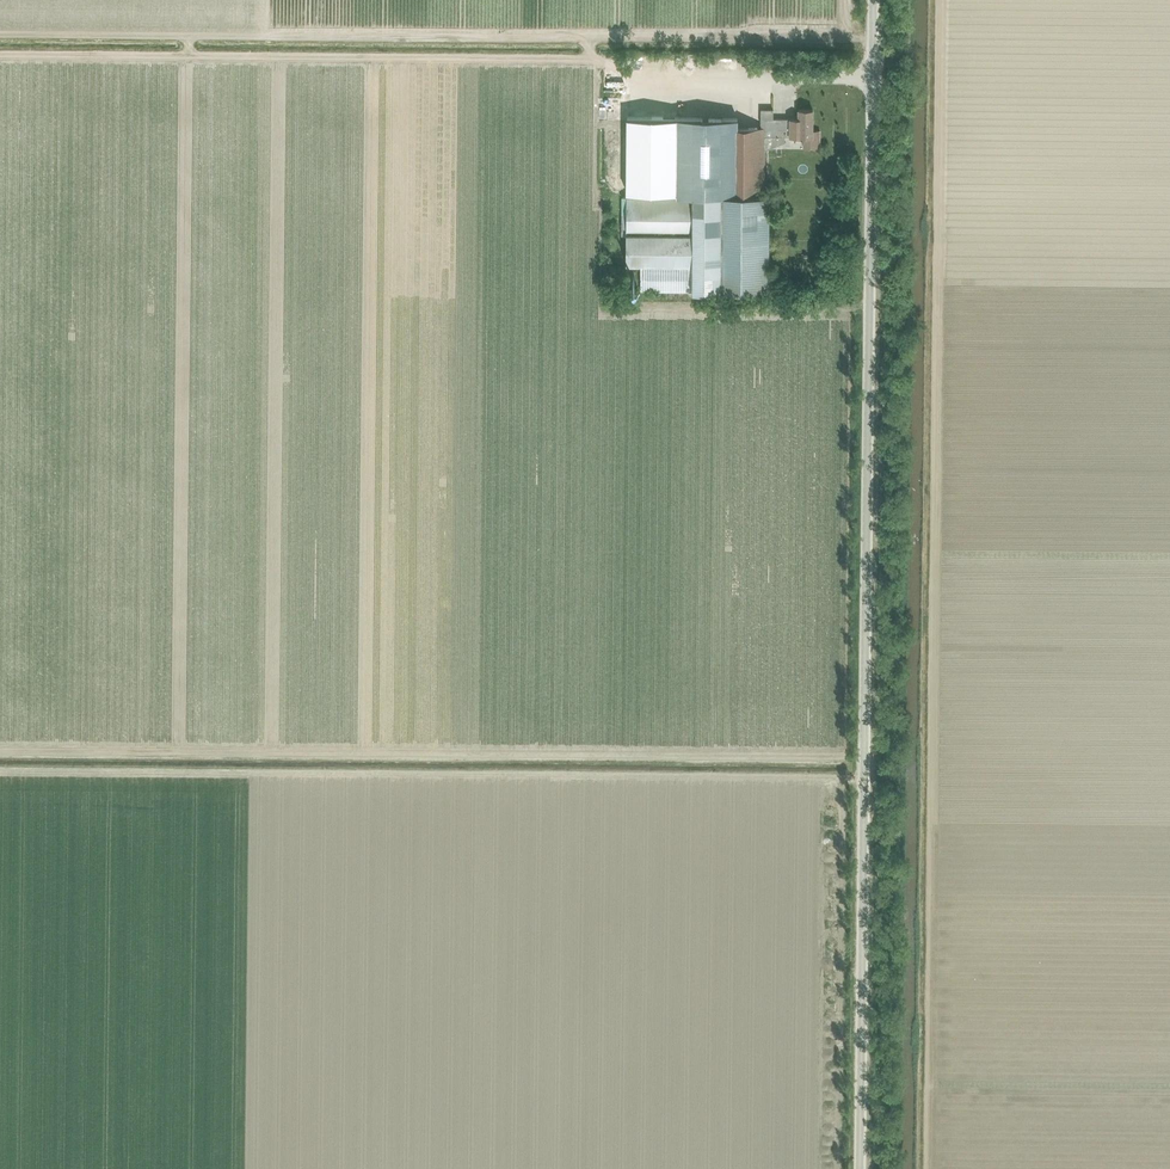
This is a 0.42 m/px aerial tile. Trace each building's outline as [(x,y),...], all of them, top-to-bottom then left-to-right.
[(798,110),(798,118),(788,118),(788,119),(772,118),(772,109),(760,109),(760,128),(737,128),(737,117),(627,116),(626,192),(677,192),(677,196),(626,196),(626,263),(641,263),(641,290),(763,291),(763,270),(764,141),(784,142),(784,136),(789,136),(800,137),(800,145),(802,145),(802,147),(820,147),(820,130),(812,130),(812,110),(798,110)]
